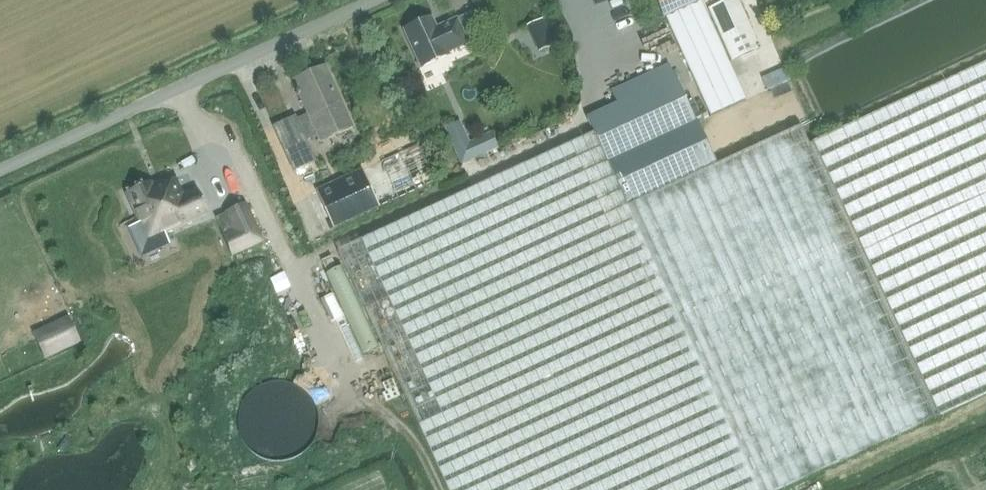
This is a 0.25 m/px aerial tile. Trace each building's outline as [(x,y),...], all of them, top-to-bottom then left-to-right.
[(553,46),(547,33),(550,32),(537,5),(534,6),(531,0),(495,0),(504,19),(493,24),(512,65),(553,46)] [(606,6),(613,25),(627,19),(620,0),(606,6)] [(666,16),(711,115),(747,99),(729,61),(760,47),(750,25),(739,0),(728,0),(708,8),(704,0),(659,0),(666,16)] [(402,30),(420,70),(450,56),(449,54),(470,44),(457,17),(437,27),(432,16),(402,30)] [(652,29),(671,71),(684,65),(665,23),(652,29)] [(327,64),(292,81),(307,114),(298,118),(297,116),(274,127),(294,170),(316,160),(308,140),(317,136),(321,143),(355,126),(327,64)] [(750,74),(756,87),(778,77),(772,64),(750,74)] [(592,126),(347,238),(463,489),(776,489),(985,394),(985,65),(810,147),(801,128),(717,163),(674,77),(587,116),(592,126)] [(462,164),(499,148),(491,132),(470,141),(461,121),(445,129),(455,150),(447,154),(453,168),(462,164)] [(325,232),(437,181),(420,143),(309,195),(325,232)] [(161,182),(152,187),(151,183),(127,194),(140,223),(148,240),(165,233),(200,217),(197,211),(203,208),(205,214),(207,213),(204,208),(198,194),(183,200),(174,180),(163,185),(161,182)] [(246,204),(225,213),(233,231),(223,236),(231,254),(262,240),(246,204)] [(112,258),(128,254),(125,242),(109,246),(112,258)] [(329,264),(315,269),(321,286),(335,281),(329,264)] [(43,359),(80,343),(72,325),(36,341),(43,359)] [(292,363),(308,356),(298,334),(282,341),(292,363)] [(243,442),(253,452),(264,458),(276,460),(288,459),(299,454),(308,445),(315,435),(317,423),(317,411),(313,400),(305,391),(296,384),(284,380),(272,380),(259,384),(248,392),(240,403),(237,416),(238,430),(243,442)]
